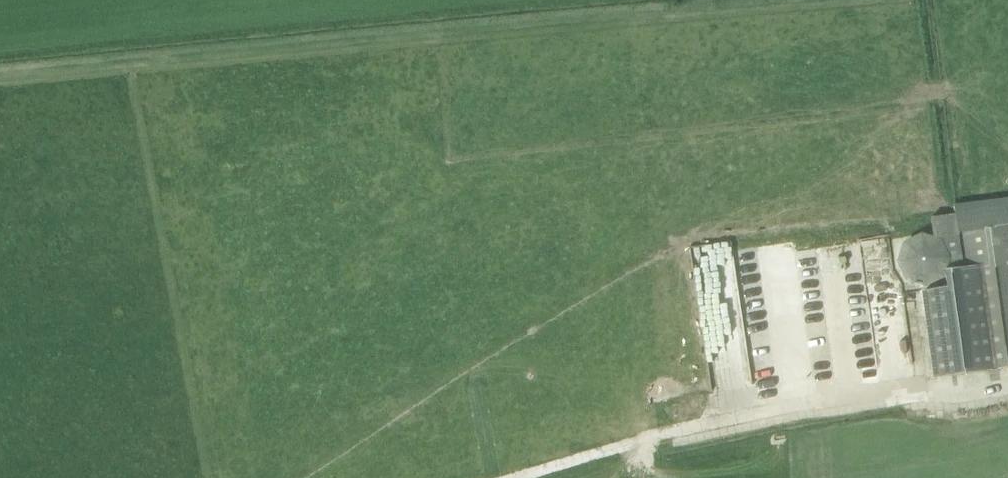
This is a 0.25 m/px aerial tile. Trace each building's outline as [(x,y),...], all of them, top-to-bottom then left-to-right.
[(954,205),(956,214),(930,218),(934,238),(941,240),(950,259),(946,272),(948,289),(922,292),(934,379),(1007,368),(1007,198),(954,205)] [(950,259),(941,240),(934,238),(922,234),(904,242),(898,262),(906,281),(926,288),(945,278),(946,272),(950,259)]
